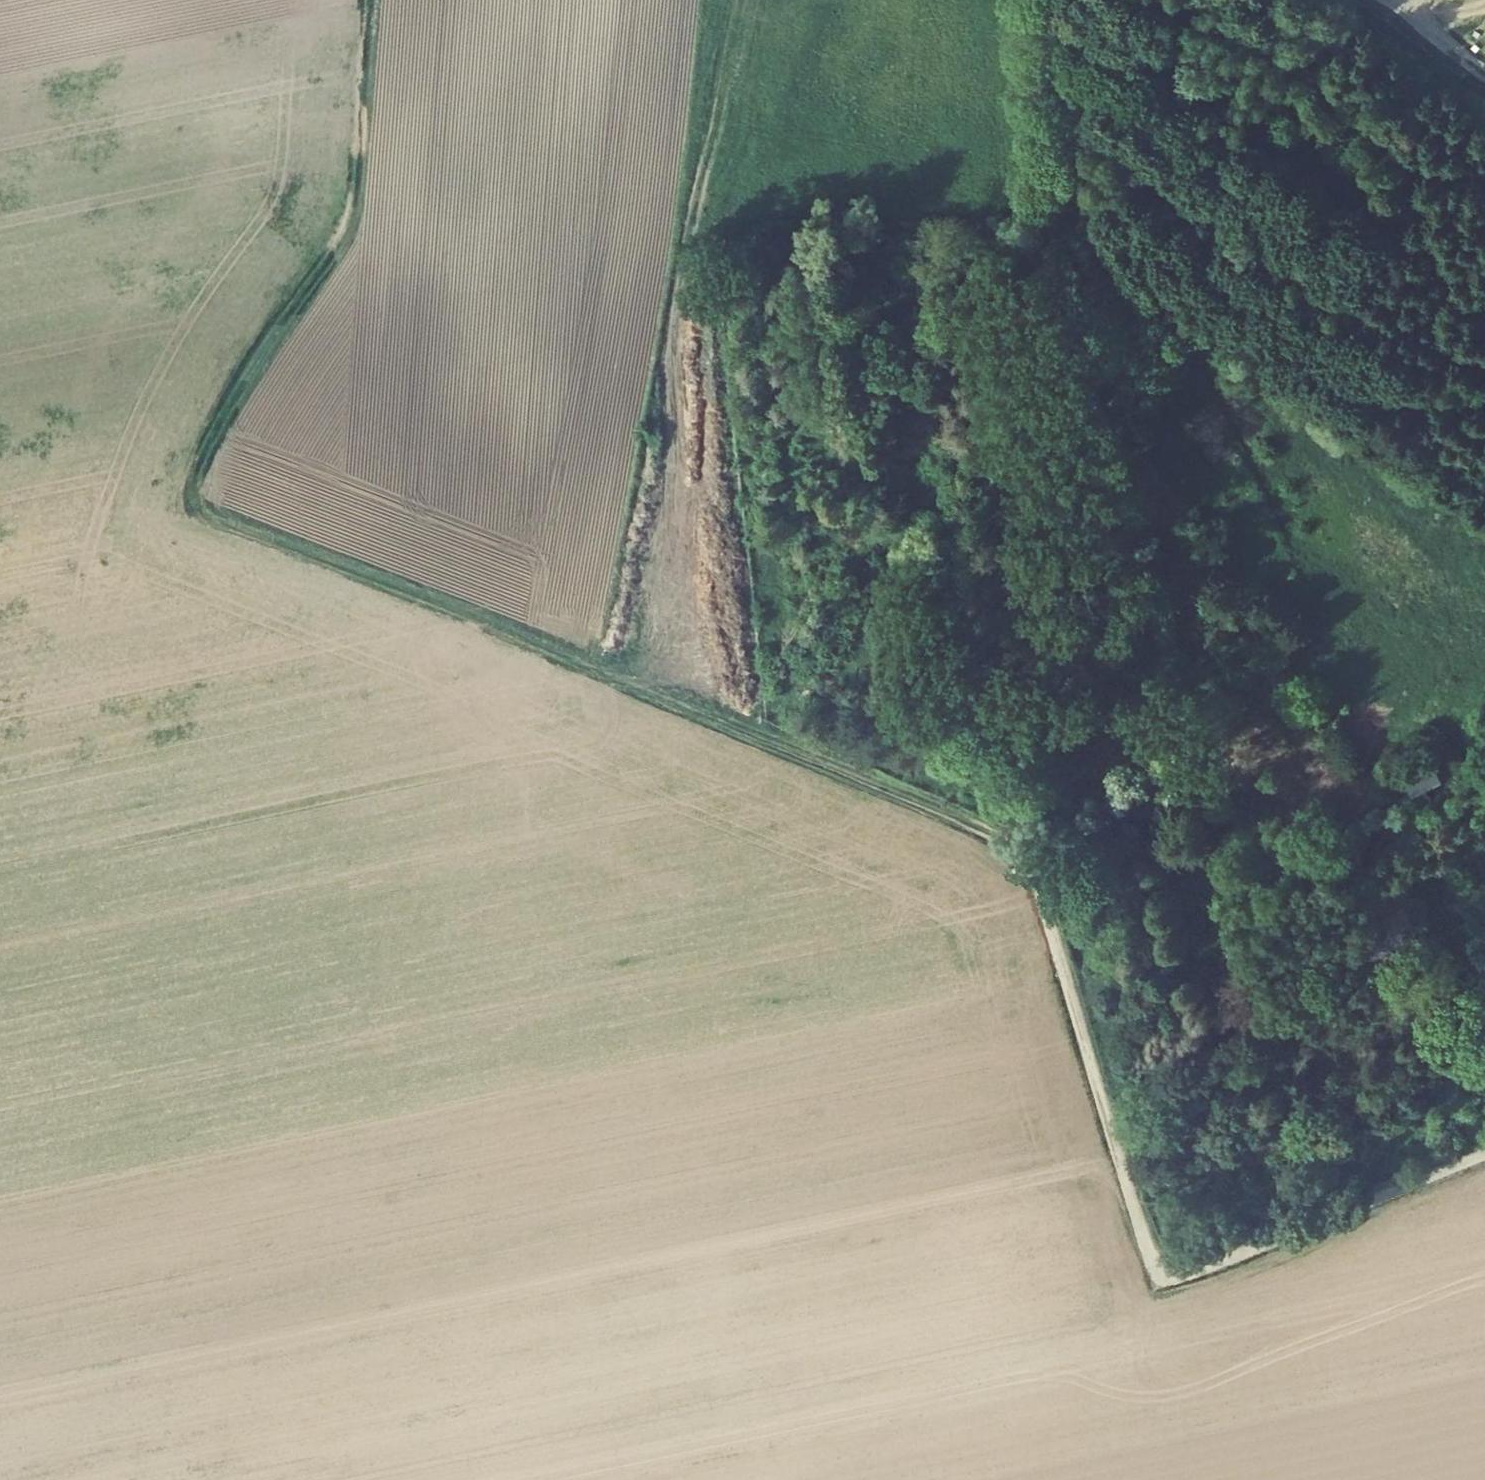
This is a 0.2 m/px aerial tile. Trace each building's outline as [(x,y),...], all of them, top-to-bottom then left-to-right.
[(1413,782),(1428,778),(1424,762),(1409,765),(1413,782)]
